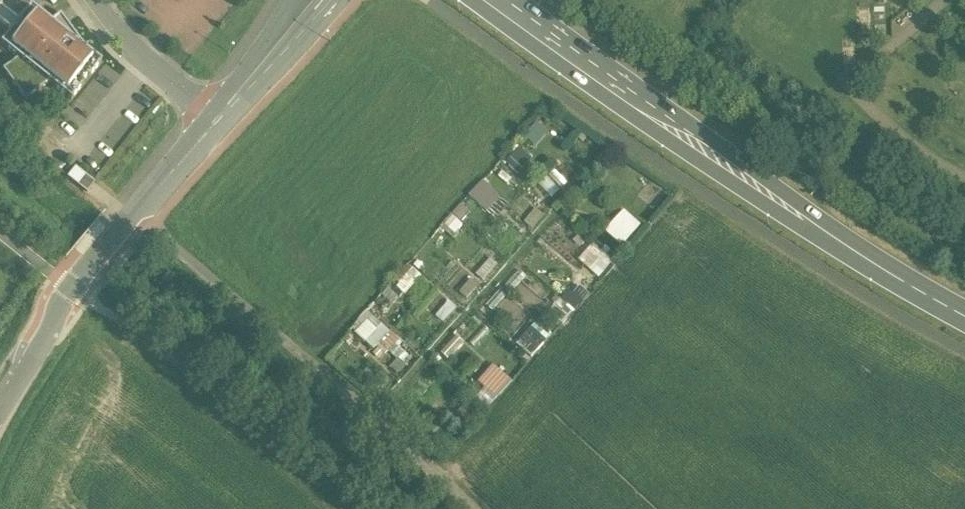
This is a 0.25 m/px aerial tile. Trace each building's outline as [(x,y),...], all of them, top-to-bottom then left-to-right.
[(61,15),(50,23),(31,7),(18,24),(20,25),(15,31),(13,29),(0,46),(18,60),(2,71),(25,102),(49,84),(71,102),(84,86),(82,84),(86,79),(88,80),(101,64),(82,49),(84,47),(61,15)] [(76,168),(67,178),(77,186),(85,176),(76,168)] [(485,180),(471,196),(488,211),(502,195),(485,180)] [(623,246),(642,225),(625,210),(606,231),(623,246)] [(592,245),(580,261),(601,278),(614,261),(592,245)] [(566,299),(577,308),(589,294),(578,285),(566,299)] [(534,358),(575,311),(560,297),(518,344),(534,358)] [(369,350),(390,339),(374,311),(354,323),(369,350)] [(480,398),(489,408),(515,383),(497,364),(479,381),(488,391),(480,398)]
